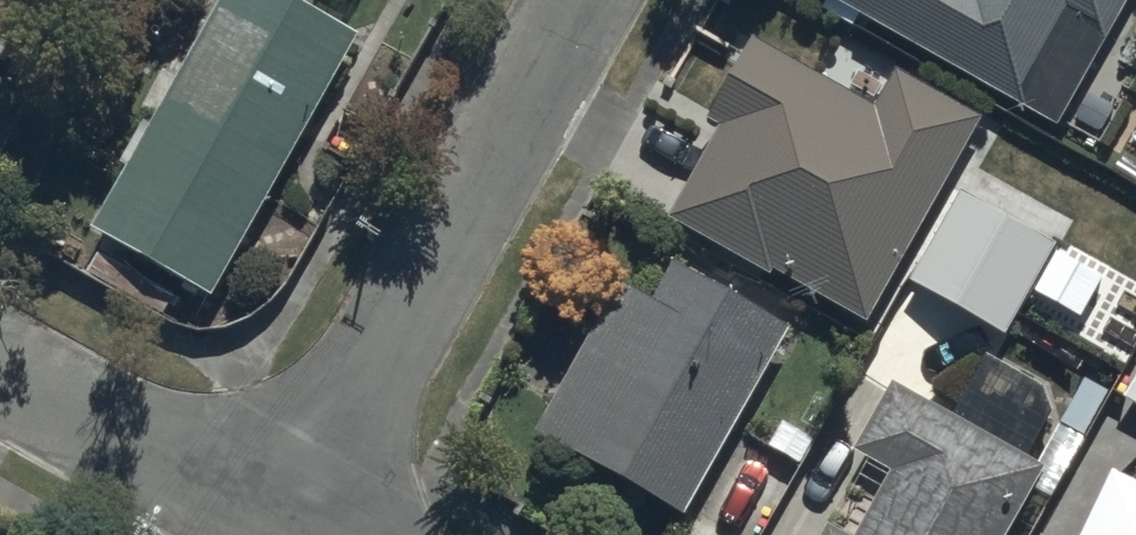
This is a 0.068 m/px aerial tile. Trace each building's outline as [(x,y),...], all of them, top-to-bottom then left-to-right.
[(284,0),(237,0),(111,233),(223,294),(360,41),(284,0)] [(1015,105),(1064,18),(1104,41),(1127,0),(826,0),(1015,105)] [(719,129),(733,137),(682,228),(873,334),(988,130),(902,82),(881,121),(762,54),(719,129)] [(1051,260),(967,213),(918,297),(1002,346),(1051,260)] [(689,524),(788,352),(682,291),(668,315),(640,299),(555,447),(689,524)] [(905,406),(866,473),(907,497),(885,534),(1011,534),(1041,484),(905,406)] [(1118,502),(1102,534),(1135,534),(1135,511),(1118,502)]
